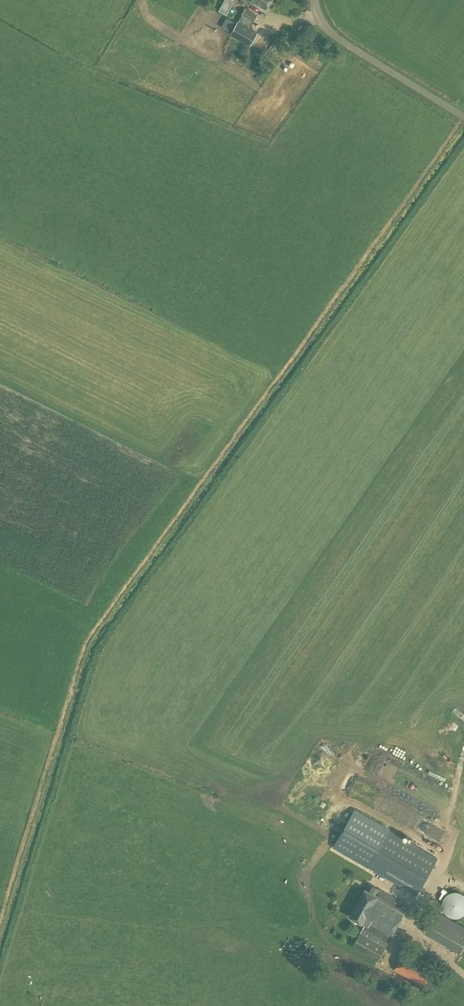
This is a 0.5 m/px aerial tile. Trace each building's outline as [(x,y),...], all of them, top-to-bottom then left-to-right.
[(233,0),(222,0),(218,11),(227,15),(233,0)] [(272,0),(246,0),(254,4),(254,3),(266,10),(272,0)] [(254,21),(258,15),(246,9),(243,14),(254,21)] [(250,45),(258,32),(239,21),(228,39),(235,43),(238,38),(250,45)] [(355,809),(333,847),(368,867),(369,867),(416,894),(432,865),(437,858),(390,831),(390,830),(355,809)] [(409,905),(369,883),(366,889),(365,888),(349,916),(365,925),(352,946),(378,961),(409,905)] [(463,915),(463,914),(463,894),(463,893),(459,891),(454,891),(450,892),(448,893),(445,895),(443,899),(442,902),(442,907),(442,910),(445,913),(448,915),(453,917),(458,917),(463,915)] [(463,943),(463,926),(444,915),(437,929),(428,924),(424,932),(433,937),(432,939),(459,953),(463,943)] [(435,986),(441,975),(433,970),(436,966),(406,948),(394,970),(424,987),(427,981),(435,986)]
